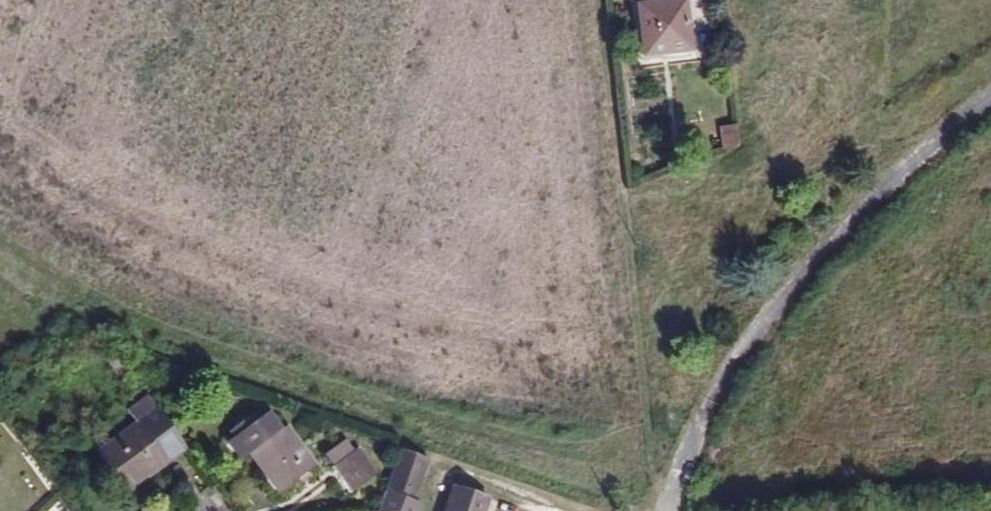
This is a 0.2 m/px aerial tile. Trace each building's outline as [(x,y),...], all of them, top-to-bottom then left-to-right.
[(687,49),(682,0),(652,0),(635,2),(641,54),(687,49)] [(735,142),(733,124),(719,125),(722,148),(735,142)] [(188,445),(153,391),(129,406),(137,421),(98,446),(124,486),(188,445)] [(252,414),(236,425),(235,429),(237,432),(231,437),(241,452),(250,452),(254,449),(282,487),(315,463),(287,425),(283,427),(269,410),(257,419),(252,414)] [(344,436),(326,450),(335,462),(354,448),(344,436)] [(400,444),(386,488),(414,497),(427,455),(400,444)] [(358,447),(355,450),(372,473),(376,470),(358,447)] [(372,473),(355,450),(335,462),(334,465),(351,489),(372,473)] [(455,482),(446,510),(485,510),(490,495),(455,482)]
